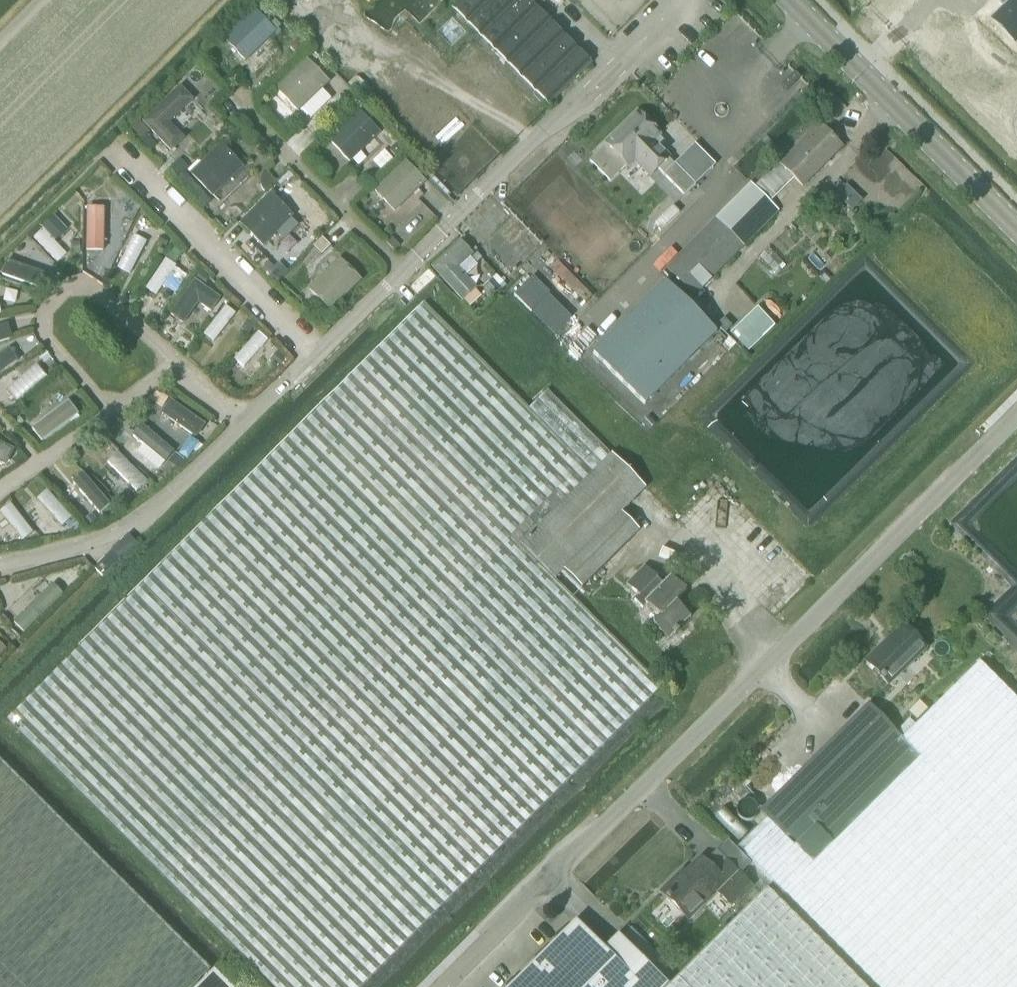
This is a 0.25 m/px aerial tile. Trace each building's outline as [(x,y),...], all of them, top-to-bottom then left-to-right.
[(454,9),(501,57),(542,16),(526,0),(463,0),(462,1),(461,2),(454,9)] [(992,19),(1015,43),(1016,42),(1016,0),(1011,0),(992,19)] [(254,9),(223,38),(246,62),(276,33),(254,9)] [(589,65),(542,17),(542,16),(501,57),(548,105),(589,65)] [(275,89),(298,113),(330,83),(306,59),(275,89)] [(186,138),(171,122),(195,98),(180,84),(144,122),(171,152),(186,138)] [(358,110),(327,139),(350,163),(380,134),(358,110)] [(606,144),(589,161),(610,182),(627,165),(628,166),(634,160),(650,176),(657,169),(664,176),(684,196),(695,184),(675,164),(674,166),(668,159),(668,158),(652,142),(659,135),(638,113),(606,144)] [(819,126),(780,164),(794,178),(803,187),(842,148),(819,126)] [(244,167),(221,144),(190,173),(213,197),(244,167)] [(373,190),(395,213),(426,183),(405,160),(373,190)] [(768,171),(759,179),(775,195),(784,187),(771,173),(768,171)] [(750,184),(666,269),(693,297),(778,212),(769,203),(754,188),(750,184)] [(263,247),(294,217),(270,193),(240,223),(263,247)] [(86,250),(101,251),(103,207),(88,206),(86,250)] [(34,238),(58,262),(66,254),(43,230),(34,238)] [(134,236),(117,268),(129,274),(146,242),(134,236)] [(473,255),(460,241),(431,267),(462,302),(477,289),(458,268),(473,255)] [(362,280),(339,258),(309,290),(331,311),(362,280)] [(176,266),(166,260),(146,289),(156,295),(176,266)] [(37,287),(41,276),(7,264),(3,275),(37,287)] [(220,298),(195,280),(170,315),(183,325),(198,303),(211,312),(220,298)] [(594,353),(645,404),(716,333),(664,282),(594,353)] [(519,545),(611,454),(546,391),(528,410),(423,304),(6,721),(273,986),(361,986),(661,687),(554,580),(519,545)] [(226,306),(204,334),(214,341),(235,314),(226,306)] [(749,352),(771,330),(775,326),(758,308),(730,334),(749,352)] [(0,327),(0,342),(11,339),(6,325),(0,327)] [(267,341),(258,333),(234,360),(244,368),(267,341)] [(24,356),(17,346),(0,358),(0,372),(24,356)] [(46,376),(37,366),(8,390),(17,401),(46,376)] [(174,402),(166,414),(203,439),(211,427),(174,402)] [(32,430),(43,445),(78,419),(67,404),(32,430)] [(132,435),(165,463),(174,451),(141,424),(132,435)] [(14,450),(0,443),(0,463),(6,466),(14,450)] [(137,490),(146,480),(117,452),(108,462),(137,490)] [(611,454),(519,545),(554,580),(563,571),(581,590),(640,532),(621,513),(646,489),(611,454)] [(72,482),(99,514),(110,505),(83,473),(72,482)] [(38,499),(63,525),(71,517),(47,491),(38,499)] [(1,512),(23,540),(32,533),(11,504),(1,512)] [(102,577),(136,543),(127,534),(94,568),(102,577)] [(645,566),(626,584),(638,597),(634,601),(642,609),(646,605),(659,618),(652,624),(668,640),(690,617),(675,602),(685,592),(671,578),(663,585),(645,566)] [(63,594),(53,584),(14,622),(24,633),(63,594)] [(926,649),(903,625),(865,662),(888,686),(926,649)] [(915,752),(777,888),(875,986),(1016,986),(1016,700),(980,663),(902,740),(915,752)] [(777,888),(915,752),(902,740),(868,705),(760,813),(766,820),(738,848),(777,888)] [(211,969),(0,760),(0,986),(193,986),(211,969)] [(683,870),(660,892),(688,921),(715,894),(731,909),(752,888),(717,851),(705,863),(701,858),(686,873),(683,870)] [(778,898),(767,888),(668,986),(866,986),(778,898)] [(668,986),(616,934),(602,948),(575,920),(508,986),(668,986)] [(214,969),(195,986),(231,986),(214,969)]
